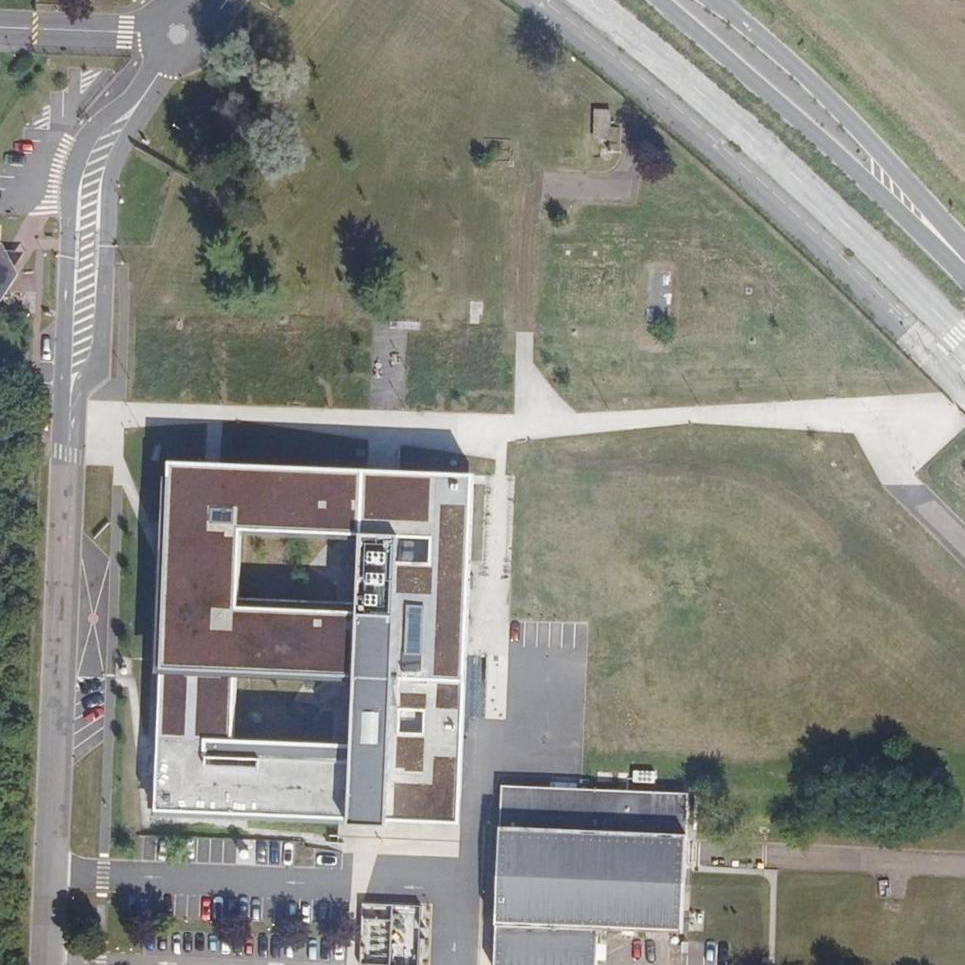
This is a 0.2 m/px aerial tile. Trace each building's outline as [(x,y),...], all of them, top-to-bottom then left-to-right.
[(607,108),(597,107),(596,134),(606,135),(607,108)] [(0,225),(0,298),(1,298),(15,277),(3,251),(3,225),(0,225)] [(480,469),(384,465),(188,455),(170,804),(364,812),(465,816),(480,469)] [(692,797),(506,786),(499,925),(600,930),(684,935),(692,797)] [(359,964),(429,964),(431,904),(361,902),(359,964)] [(499,925),(497,964),(598,964),(600,930),(499,925)] [(713,941),(691,940),(690,952),(713,953),(713,941)]
